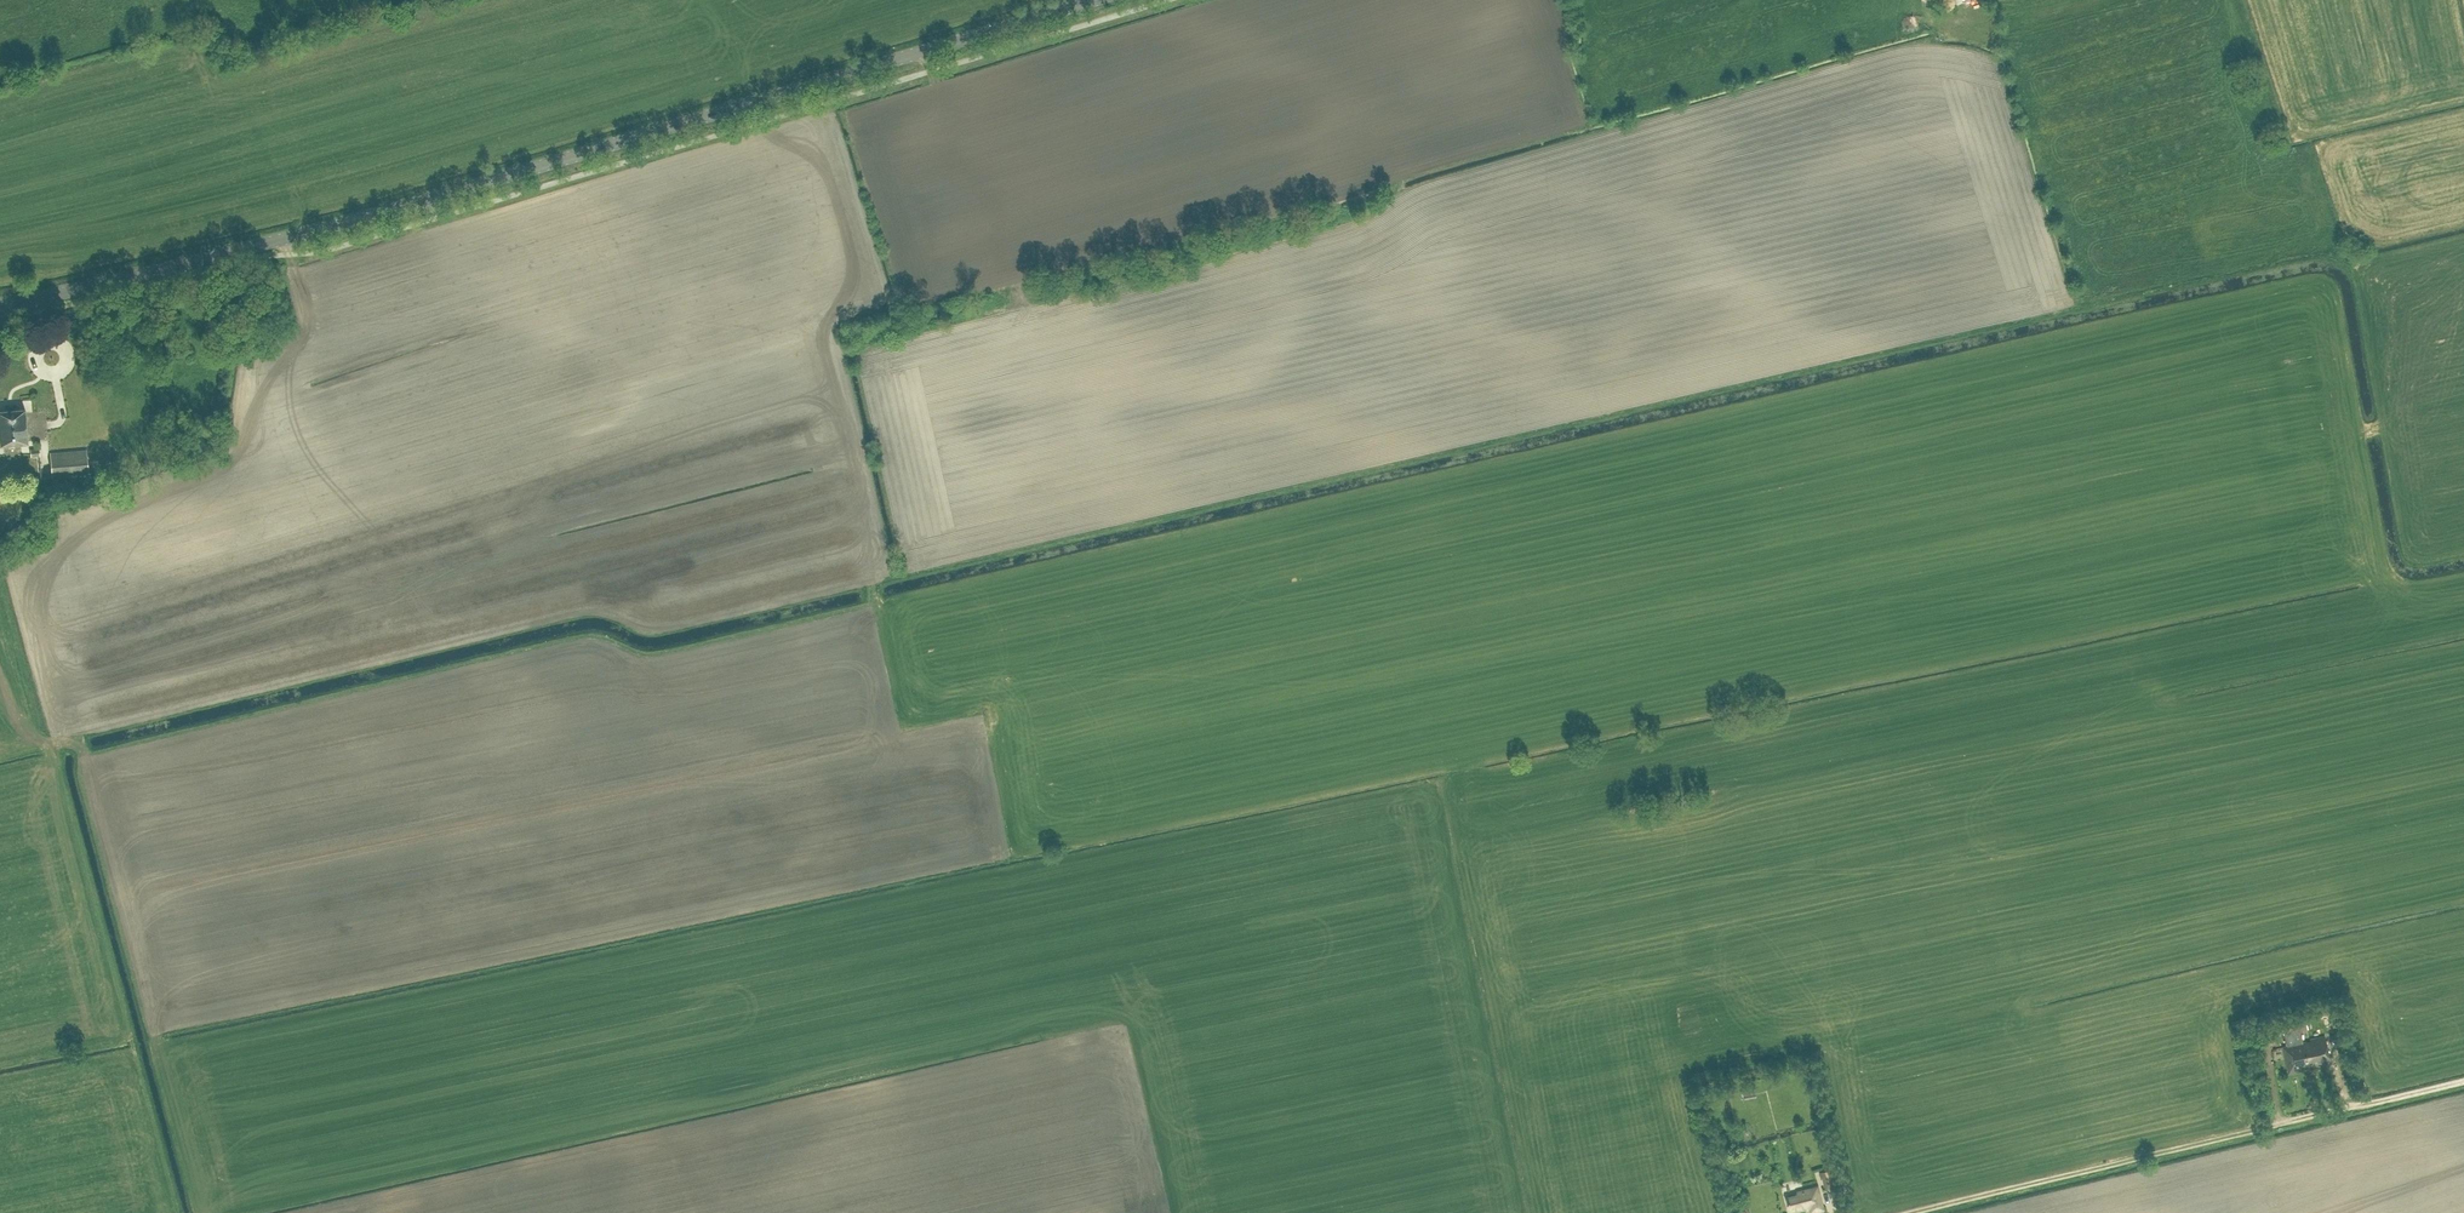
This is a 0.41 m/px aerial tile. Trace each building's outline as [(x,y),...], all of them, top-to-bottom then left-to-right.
[(25,409),(0,412),(0,441),(0,446),(28,444),(25,409)] [(50,453),(52,477),(88,474),(86,450),(50,453)] [(2292,1019),(2295,1032),(2308,1029),(2305,1017),(2292,1019)] [(2295,1032),(2292,1019),(2281,1022),(2283,1035),(2295,1032)] [(2252,1034),(2256,1058),(2261,1057),(2259,1046),(2267,1045),(2265,1032),(2252,1034)] [(2325,1037),(2310,1040),(2311,1044),(2306,1045),(2306,1041),(2304,1042),(2309,1066),(2330,1061),(2325,1037)] [(2309,1066),(2304,1042),(2282,1046),(2288,1074),(2310,1069),(2309,1066)] [(1744,1100),(1757,1098),(1755,1087),(1742,1090),(1744,1100)] [(1836,1188),(1831,1170),(1819,1173),(1821,1180),(1822,1179),(1825,1191),(1836,1188)] [(1819,1187),(1798,1192),(1799,1195),(1787,1198),(1791,1211),(1811,1206),(1813,1212),(1814,1212),(1825,1210),(1819,1187)]
